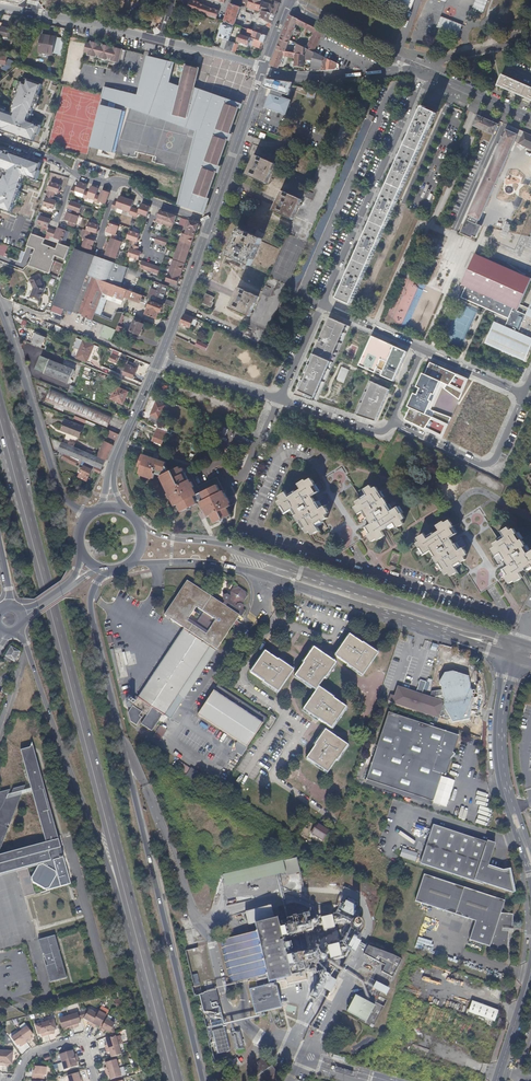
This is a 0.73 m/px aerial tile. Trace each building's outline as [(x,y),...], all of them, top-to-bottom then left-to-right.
[(192,0),(189,10),(216,18),(219,10),(204,6),(204,5),(199,4),(199,2),(192,0)] [(262,2),(263,0),(262,0),(250,0),(249,4),(248,8),(260,12),(260,10),(262,2)] [(275,15),(280,3),(272,0),(270,5),(268,12),(275,15)] [(410,7),(393,0),(388,0),(412,10),(416,0),(413,0),(410,7)] [(471,10),(483,14),(488,0),(475,0),(471,10)] [(268,12),(270,5),(262,2),(260,10),(262,11),(268,13),(268,12)] [(240,7),(230,3),(224,20),(224,21),(233,25),(234,25),(236,20),(240,7)] [(270,28),(275,15),(268,12),(268,13),(262,11),(261,14),(262,15),(261,18),(269,23),(267,27),(270,28)] [(304,29),(306,24),(290,16),(281,37),(290,41),(295,25),(304,29)] [(459,34),(462,25),(440,17),(436,28),(454,35),(455,32),(459,34)] [(233,25),(224,21),(223,24),(222,23),(218,37),(228,40),(233,27),(232,27),(233,25)] [(314,51),(323,32),(308,25),(306,30),(313,33),(314,33),(313,35),(307,48),(313,51),(314,51)] [(2,39),(11,42),(12,39),(13,39),(15,30),(5,28),(0,27),(0,28),(0,36),(2,37),(2,39)] [(267,36),(268,32),(257,27),(255,32),(267,36)] [(265,41),(267,36),(255,32),(249,29),(248,29),(246,35),(256,37),(265,41)] [(55,37),(42,34),(38,52),(52,55),(55,37)] [(250,37),(246,36),(240,34),(239,34),(237,42),(248,45),(249,40),(250,37)] [(290,41),(281,37),(276,50),(286,52),(290,41)] [(260,47),(262,42),(256,39),(255,39),(254,42),(253,45),(260,47)] [(222,40),(220,48),(232,52),(235,43),(222,40)] [(98,43),(94,42),(93,44),(90,43),(89,45),(85,44),(82,55),(86,57),(87,55),(94,56),(94,58),(98,59),(99,57),(106,59),(105,61),(109,62),(110,60),(117,62),(118,60),(122,61),(125,50),(116,47),(116,49),(112,48),(112,51),(108,50),(109,47),(109,46),(105,45),(104,47),(101,46),(100,48),(97,47),(98,45),(98,43)] [(305,52),(306,47),(300,45),(296,54),(305,56),(306,52),(305,52)] [(311,58),(313,51),(307,48),(306,47),(305,52),(306,52),(305,56),(307,56),(311,58)] [(270,65),(278,68),(279,67),(281,62),(284,56),(286,52),(276,50),(270,65)] [(286,52),(284,56),(294,58),(294,66),(303,67),(305,56),(296,54),(286,52)] [(195,200),(205,203),(240,103),(227,98),(225,104),(192,92),(194,86),(189,85),(194,67),(185,65),(180,86),(167,81),(172,61),(147,55),(145,63),(153,65),(154,63),(156,64),(153,78),(142,76),(137,95),(136,103),(186,115),(187,111),(202,114),(198,131),(197,136),(205,138),(204,143),(196,141),(183,192),(196,196),(195,200)] [(311,71),(321,71),(324,56),(321,55),(320,60),(313,58),(311,69),(311,71)] [(311,69),(313,58),(311,58),(307,56),(305,68),(311,69)] [(321,71),(339,69),(339,63),(324,56),(321,71)] [(153,65),(145,63),(142,76),(153,78),(156,64),(154,63),(153,65)] [(189,85),(194,86),(198,68),(194,67),(189,85)] [(503,76),(498,86),(508,90),(530,100),(530,88),(503,76)] [(292,85),(293,83),(266,79),(263,87),(272,90),(266,108),(286,115),(291,101),(282,98),(284,93),(290,95),(292,85)] [(34,143),(36,136),(37,136),(41,127),(36,125),(35,126),(28,123),(30,115),(32,115),(34,108),(42,85),(27,80),(25,84),(21,83),(13,106),(14,107),(12,114),(6,112),(6,111),(0,109),(0,131),(23,140),(34,143)] [(225,104),(227,98),(194,86),(192,92),(225,104)] [(105,87),(103,94),(131,101),(133,94),(105,87)] [(102,98),(198,131),(202,114),(187,111),(186,115),(136,103),(137,95),(133,94),(131,101),(103,94),(102,98)] [(100,105),(90,147),(115,153),(125,112),(100,105)] [(351,304),(436,113),(423,107),(420,114),(415,126),(397,164),(381,202),(380,205),(367,233),(363,241),(347,278),(338,298),(351,304)] [(494,134),(498,124),(477,114),(473,125),(477,127),(494,134)] [(518,134),(522,136),(524,132),(508,125),(506,129),(518,134)] [(481,218),(518,134),(506,129),(469,213),(472,214),(471,216),(469,215),(461,232),(472,237),(474,235),(479,222),(478,222),(480,218),(481,218)] [(524,132),(522,136),(519,143),(530,149),(530,135),(524,132)] [(11,214),(20,189),(22,184),(21,184),(24,176),(31,179),(31,180),(36,182),(40,172),(39,171),(41,164),(31,160),(0,149),(0,209),(5,211),(5,212),(11,214)] [(337,153),(335,157),(340,158),(341,155),(343,155),(345,150),(341,149),(340,154),(337,153)] [(246,175),(266,184),(275,164),(254,155),(246,175)] [(77,188),(73,186),(71,193),(75,195),(76,191),(85,194),(86,191),(88,184),(79,181),(77,188)] [(51,182),(47,194),(54,196),(55,192),(59,193),(61,185),(51,182)] [(89,192),(86,191),(85,194),(83,198),(87,199),(88,197),(95,200),(97,195),(99,188),(92,186),(89,192)] [(97,195),(95,200),(94,201),(98,203),(99,201),(106,204),(110,192),(103,190),(101,196),(97,195)] [(305,197),(318,201),(320,194),(307,190),(305,197)] [(292,220),(301,200),(281,191),(272,211),(292,220)] [(54,196),(47,194),(43,206),(54,209),(56,201),(53,199),(54,196)] [(202,213),(205,203),(195,200),(182,195),(179,206),(202,213)] [(116,207),(123,209),(127,198),(120,196),(118,202),(115,201),(112,208),(116,209),(116,207)] [(130,214),(134,215),(136,208),(132,207),(135,201),(127,198),(123,209),(130,212),(130,214)] [(81,204),(71,201),(68,208),(73,210),(72,214),(79,216),(82,205),(81,204)] [(148,216),(151,206),(142,203),(140,210),(136,208),(134,215),(137,217),(139,213),(148,216)] [(165,224),(169,213),(161,210),(160,214),(157,220),(157,221),(165,224)] [(68,225),(75,227),(79,216),(72,214),(67,212),(65,219),(69,221),(68,225)] [(175,222),(177,216),(169,213),(165,224),(173,227),(175,222)] [(51,220),(51,219),(40,216),(38,224),(43,225),(41,231),(48,233),(47,235),(51,236),(54,230),(50,228),(49,229),(48,227),(49,227),(51,220)] [(197,230),(199,223),(187,219),(185,226),(197,230)] [(84,229),(83,230),(83,233),(89,235),(90,231),(97,233),(100,225),(89,222),(86,230),(84,229)] [(483,224),(479,222),(474,235),(478,237),(483,224)] [(506,222),(500,236),(506,238),(512,225),(506,222)] [(112,238),(118,240),(120,236),(116,235),(119,226),(110,223),(107,232),(113,234),(112,238)] [(194,237),(197,230),(185,226),(183,233),(194,237)] [(54,230),(51,236),(63,241),(66,230),(58,227),(57,231),(54,230)] [(239,268),(247,271),(262,239),(239,229),(227,255),(242,262),(239,268)] [(130,243),(132,244),(136,246),(141,234),(130,230),(127,238),(131,240),(130,243)] [(30,266),(50,273),(54,261),(53,261),(55,256),(65,259),(70,247),(59,243),(57,248),(43,243),(45,238),(32,233),(28,244),(33,245),(32,247),(39,250),(37,253),(38,253),(34,262),(31,261),(30,266)] [(89,235),(83,233),(81,237),(85,238),(83,247),(92,250),(94,244),(95,241),(88,239),(89,235)] [(192,244),(194,237),(183,233),(180,240),(192,244)] [(106,246),(119,250),(123,241),(118,240),(112,238),(110,243),(107,242),(106,246)] [(189,251),(192,244),(180,240),(178,247),(186,250),(189,251)] [(138,251),(139,247),(136,246),(132,244),(129,254),(128,256),(139,260),(141,253),(142,252),(138,251)] [(116,259),(119,250),(106,246),(105,249),(107,251),(106,255),(116,259)] [(94,255),(75,248),(54,304),(82,316),(96,279),(107,282),(114,263),(97,256),(94,255)] [(185,264),(187,256),(176,253),(174,260),(185,264)] [(476,255),(475,254),(468,269),(461,286),(465,288),(461,297),(498,314),(509,318),(513,309),(517,311),(519,306),(520,305),(530,279),(476,255)] [(182,271),(185,264),(174,260),(171,267),(182,271)] [(120,287),(127,267),(125,266),(115,263),(108,282),(120,287)] [(180,278),(182,271),(171,267),(169,274),(180,278)] [(177,285),(180,278),(169,274),(166,281),(177,285)] [(39,275),(30,279),(34,287),(31,296),(40,300),(44,287),(39,275)] [(125,296),(127,290),(96,279),(82,316),(115,330),(123,313),(116,313),(112,321),(95,314),(103,294),(123,301),(125,296)] [(172,307),(174,303),(164,299),(168,286),(161,283),(161,284),(159,290),(154,288),(152,288),(150,294),(153,295),(152,299),(172,307)] [(270,297),(273,289),(265,286),(262,294),(270,297)] [(249,317),(258,297),(238,288),(229,308),(249,317)] [(140,302),(143,295),(127,290),(125,296),(140,302)] [(212,302),(214,298),(210,296),(209,296),(206,295),(205,298),(203,298),(201,303),(211,307),(213,302),(212,302)] [(163,306),(151,301),(146,314),(157,318),(159,311),(161,312),(163,306)] [(498,314),(485,343),(525,360),(530,347),(530,302),(528,309),(527,310),(519,306),(517,311),(513,309),(509,318),(498,314)] [(191,316),(185,313),(180,324),(184,326),(183,328),(185,329),(186,327),(193,331),(195,327),(193,326),(192,325),(194,320),(195,319),(191,317),(191,316)] [(123,315),(116,330),(123,333),(125,328),(121,326),(122,322),(122,321),(124,316),(123,315)] [(141,322),(142,320),(138,318),(137,321),(135,320),(130,330),(132,331),(132,333),(133,333),(134,332),(141,335),(143,329),(142,329),(144,324),(141,322)] [(303,378),(295,395),(316,404),(349,328),(328,319),(319,340),(303,378)] [(41,335),(35,332),(30,342),(40,346),(44,336),(41,335)] [(86,362),(88,357),(90,352),(93,345),(82,340),(76,357),(86,362)] [(195,345),(206,351),(208,346),(198,341),(195,345)] [(75,369),(41,355),(35,369),(69,383),(75,369)] [(130,365),(127,364),(124,374),(133,378),(137,368),(132,366),(132,364),(130,363),(130,365)] [(469,379),(430,363),(425,375),(422,374),(408,407),(410,408),(405,419),(443,438),(469,379)] [(342,367),(336,380),(344,383),(349,370),(342,367)] [(370,381),(355,414),(375,422),(389,390),(370,381)] [(128,391),(116,386),(110,399),(122,406),(128,391)] [(76,414),(81,401),(51,388),(46,401),(56,405),(55,407),(63,411),(65,409),(76,414)] [(85,395),(83,398),(102,406),(103,402),(85,395)] [(113,414),(81,401),(76,414),(108,427),(113,414)] [(155,402),(147,421),(156,424),(164,406),(155,402)] [(460,410),(465,412),(463,420),(468,422),(473,405),(463,402),(460,410)] [(75,415),(73,418),(85,424),(86,421),(75,415)] [(84,426),(65,419),(61,430),(80,437),(84,426)] [(168,438),(171,430),(158,425),(152,441),(153,441),(153,443),(161,446),(164,437),(168,438)] [(111,430),(111,431),(109,435),(117,438),(119,434),(111,430)] [(106,460),(113,445),(104,441),(97,456),(106,460)] [(75,447),(63,442),(60,449),(56,446),(55,449),(61,452),(65,454),(70,457),(74,448),(75,447)] [(106,460),(97,456),(75,447),(74,448),(81,452),(79,457),(84,459),(95,465),(101,468),(106,460)] [(81,452),(74,448),(70,457),(65,454),(63,458),(76,465),(76,464),(77,462),(79,457),(81,452)] [(153,478),(155,473),(154,472),(156,468),(162,470),(164,465),(165,462),(152,457),(142,453),(137,465),(140,467),(138,472),(153,478)] [(77,462),(76,464),(82,467),(84,464),(92,468),(93,469),(95,465),(84,459),(82,464),(77,462)] [(84,464),(82,467),(78,476),(87,480),(92,468),(84,464)] [(154,472),(155,473),(161,475),(168,471),(166,466),(164,465),(162,470),(156,468),(154,472)] [(168,471),(161,475),(165,483),(164,483),(169,493),(167,494),(170,499),(171,499),(175,506),(178,504),(181,512),(199,503),(198,501),(195,496),(199,494),(195,486),(196,485),(195,483),(193,481),(192,481),(191,479),(190,479),(183,467),(180,469),(178,467),(168,471)] [(312,536),(318,532),(315,526),(321,522),(322,523),(327,520),(325,517),(329,515),(325,508),(320,511),(312,498),(317,494),(314,488),(316,486),(313,480),(307,483),(306,481),(300,485),(303,490),(290,498),(286,493),(280,497),(282,501),(279,503),(281,506),(282,506),(286,513),(293,509),(297,515),(294,517),(298,523),(301,522),(305,529),(304,529),(307,534),(310,533),(312,536)] [(205,499),(201,502),(202,505),(201,506),(203,510),(205,509),(208,517),(211,515),(215,523),(231,514),(228,507),(231,505),(230,502),(232,502),(229,497),(228,498),(224,490),(222,491),(218,484),(202,492),(205,499)] [(380,494),(377,489),(373,491),(371,487),(364,491),(368,497),(362,501),(361,500),(356,503),(358,506),(355,508),(359,514),(364,511),(368,518),(372,525),(367,528),(371,534),(368,536),(372,542),(377,539),(378,541),(385,537),(382,532),(395,524),(398,529),(404,525),(402,521),(405,519),(403,515),(401,516),(397,510),(390,514),(386,507),(388,506),(385,500),(383,501),(379,494),(380,494)] [(195,496),(198,501),(200,500),(201,502),(205,499),(202,492),(199,494),(195,496)] [(428,539),(424,534),(418,538),(420,542),(417,544),(419,547),(420,547),(424,553),(431,549),(435,556),(433,557),(437,563),(439,562),(443,569),(442,570),(445,575),(449,573),(451,576),(457,572),(453,566),(460,562),(461,563),(466,560),(463,556),(467,554),(463,547),(457,550),(449,537),(455,534),(450,528),(453,526),(449,520),(444,523),(444,521),(437,526),(440,531),(434,534),(434,535),(428,539)] [(514,528),(510,530),(508,526),(501,531),(505,537),(500,541),(499,540),(493,543),(495,546),(492,549),(496,555),(501,552),(505,558),(505,559),(509,565),(504,568),(509,574),(506,576),(510,583),(515,579),(516,581),(522,577),(519,572),(530,564),(530,551),(528,553),(524,547),(525,545),(521,539),(519,540),(516,534),(517,533),(514,528)] [(397,564),(400,556),(393,553),(390,561),(397,564)] [(226,594),(224,595),(223,597),(223,600),(225,601),(227,603),(235,608),(232,612),(225,607),(222,605),(186,581),(164,615),(183,628),(136,698),(137,699),(134,703),(131,701),(129,705),(129,706),(130,705),(132,706),(127,713),(130,722),(136,726),(141,718),(138,716),(140,713),(146,716),(140,725),(150,731),(161,715),(163,716),(169,719),(215,651),(213,650),(214,649),(216,650),(233,624),(238,627),(240,624),(236,621),(239,616),(241,617),(244,611),(242,609),(243,608),(242,605),(240,605),(247,595),(246,592),(236,586),(233,586),(227,595),(226,594)] [(378,654),(367,647),(364,650),(360,648),(362,644),(349,635),(335,656),(344,663),(347,665),(346,666),(362,677),(378,654)] [(14,662),(20,652),(11,647),(5,657),(14,662)] [(302,666),(295,676),(315,690),(317,687),(324,677),(325,678),(335,663),(313,648),(302,663),(304,664),(302,666)] [(119,680),(113,651),(110,652),(117,681),(119,680)] [(278,694),(294,671),(281,662),(278,661),(278,660),(265,652),(250,673),(263,682),(263,683),(278,694)] [(431,692),(430,697),(444,702),(441,708),(451,725),(469,722),(473,700),(469,677),(458,670),(443,673),(438,682),(438,685),(441,687),(442,691),(431,692)] [(196,716),(236,742),(246,748),(265,718),(217,686),(196,716)] [(333,698),(317,687),(315,690),(301,710),(317,721),(318,719),(321,721),(331,728),(345,708),(333,699),(333,698)] [(441,708),(444,702),(430,697),(398,687),(392,703),(438,718),(441,708)] [(7,696),(9,692),(3,688),(1,691),(2,693),(5,695),(7,696)] [(454,753),(459,736),(388,712),(366,778),(433,800),(442,773),(447,774),(452,757),(455,754),(454,753)] [(271,716),(264,727),(268,729),(275,719),(271,716)] [(159,741),(166,730),(159,726),(152,736),(159,741)] [(338,762),(348,745),(326,731),(318,744),(315,747),(306,760),(328,774),(337,761),(338,762)] [(246,748),(236,742),(233,747),(234,754),(240,757),(246,748)] [(69,867),(64,849),(60,835),(55,817),(49,793),(44,774),(39,757),(35,744),(21,749),(26,767),(30,784),(35,803),(42,827),(45,840),(36,843),(14,849),(0,853),(0,876),(17,871),(20,885),(24,897),(30,895),(45,891),(60,887),(73,884),(69,867)] [(174,767),(197,782),(202,774),(191,766),(190,767),(179,760),(174,767)] [(4,841),(14,816),(22,796),(25,785),(14,789),(0,792),(0,853),(4,841)] [(323,842),(330,831),(319,824),(312,835),(323,842)] [(513,893),(509,870),(503,872),(487,866),(494,845),(433,824),(420,863),(482,884),(482,883),(513,893)] [(225,887),(285,875),(286,876),(299,873),(297,859),(222,874),(225,887)] [(510,928),(513,928),(514,914),(501,913),(505,901),(424,874),(415,901),(475,921),(469,940),(490,947),(490,949),(508,950),(509,933),(510,928)] [(350,922),(358,902),(347,897),(339,917),(350,922)] [(286,912),(285,907),(282,908),(277,909),(270,910),(271,916),(277,914),(286,912)] [(321,932),(333,931),(332,919),(320,920),(321,932)] [(315,972),(313,961),(334,956),(332,946),(326,948),(325,943),(331,942),(329,932),(307,937),(306,935),(293,938),(283,941),(280,928),(280,927),(280,926),(277,927),(275,921),(270,923),(272,928),(253,932),(238,936),(221,940),(224,953),(227,967),(231,984),(246,980),(249,994),(252,1010),(253,1015),(266,1012),(281,1009),(277,994),(275,984),(285,981),(286,986),(305,981),(304,974),(315,972)] [(66,972),(62,960),(59,946),(56,935),(38,939),(40,949),(45,965),(49,982),(67,977),(66,972)] [(347,951),(355,955),(360,944),(352,940),(347,951)] [(396,967),(399,960),(390,956),(386,954),(379,951),(371,948),(366,947),(362,955),(371,959),(383,966),(380,972),(390,978),(396,967)] [(203,963),(199,948),(185,952),(190,971),(196,969),(195,965),(203,963)] [(331,990),(339,972),(331,968),(326,965),(311,996),(318,1000),(324,987),(331,990)] [(197,973),(190,975),(194,987),(200,985),(197,973)] [(385,995),(388,989),(375,983),(371,989),(385,995)] [(228,1052),(216,991),(199,995),(212,1061),(227,1058),(226,1053),(228,1052)] [(366,1023),(374,1006),(355,996),(346,1012),(366,1023)] [(494,1022),(498,1011),(490,1008),(477,1003),(472,1001),(468,1012),(480,1016),(494,1022)] [(84,1019),(89,1010),(80,1013),(82,1020),(84,1019)] [(91,1027),(97,1015),(89,1010),(84,1019),(89,1022),(87,1025),(91,1027)] [(101,1026),(103,1021),(106,1016),(105,1015),(99,1012),(97,1015),(91,1027),(95,1029),(96,1026),(100,1028),(101,1026)] [(78,1027),(78,1024),(80,1023),(80,1020),(77,1014),(68,1017),(72,1029),(78,1027)] [(72,1029),(68,1017),(59,1019),(62,1029),(65,1028),(65,1031),(72,1029)] [(57,1030),(54,1020),(44,1023),(48,1035),(54,1033),(54,1031),(57,1030)] [(111,1027),(113,1024),(106,1020),(105,1022),(101,1029),(100,1032),(103,1034),(104,1031),(108,1033),(111,1027)] [(25,1023),(8,1035),(10,1038),(27,1026),(25,1023)] [(48,1035),(44,1023),(35,1026),(38,1036),(41,1035),(41,1037),(48,1035)] [(31,1037),(33,1035),(27,1027),(19,1033),(27,1043),(32,1039),(31,1037)] [(27,1043),(19,1033),(11,1039),(17,1047),(20,1045),(22,1047),(27,1043)] [(233,1035),(234,1045),(237,1045),(237,1049),(242,1048),(241,1034),(233,1035)] [(119,1046),(116,1037),(106,1040),(108,1045),(105,1046),(106,1050),(119,1046)] [(121,1055),(119,1046),(106,1050),(107,1054),(110,1053),(111,1058),(121,1055)] [(12,1065),(13,1052),(4,1051),(2,1066),(6,1066),(7,1064),(12,1065)] [(78,1058),(77,1053),(74,1054),(73,1051),(60,1054),(62,1062),(78,1058)] [(78,1066),(77,1062),(79,1062),(78,1058),(62,1062),(64,1070),(78,1066)] [(119,1068),(117,1060),(106,1064),(107,1068),(104,1069),(105,1072),(113,1070),(119,1068)] [(259,1080),(277,1075),(274,1067),(268,1069),(265,1060),(256,1063),(258,1068),(253,1070),(255,1076),(257,1075),(259,1080)] [(45,1079),(46,1067),(35,1066),(33,1078),(45,1079)] [(122,1077),(120,1073),(119,1068),(113,1070),(105,1072),(106,1076),(109,1075),(111,1080),(116,1079),(122,1077)] [(80,1078),(79,1073),(76,1074),(67,1076),(68,1080),(69,1080),(81,1080),(80,1078)]
